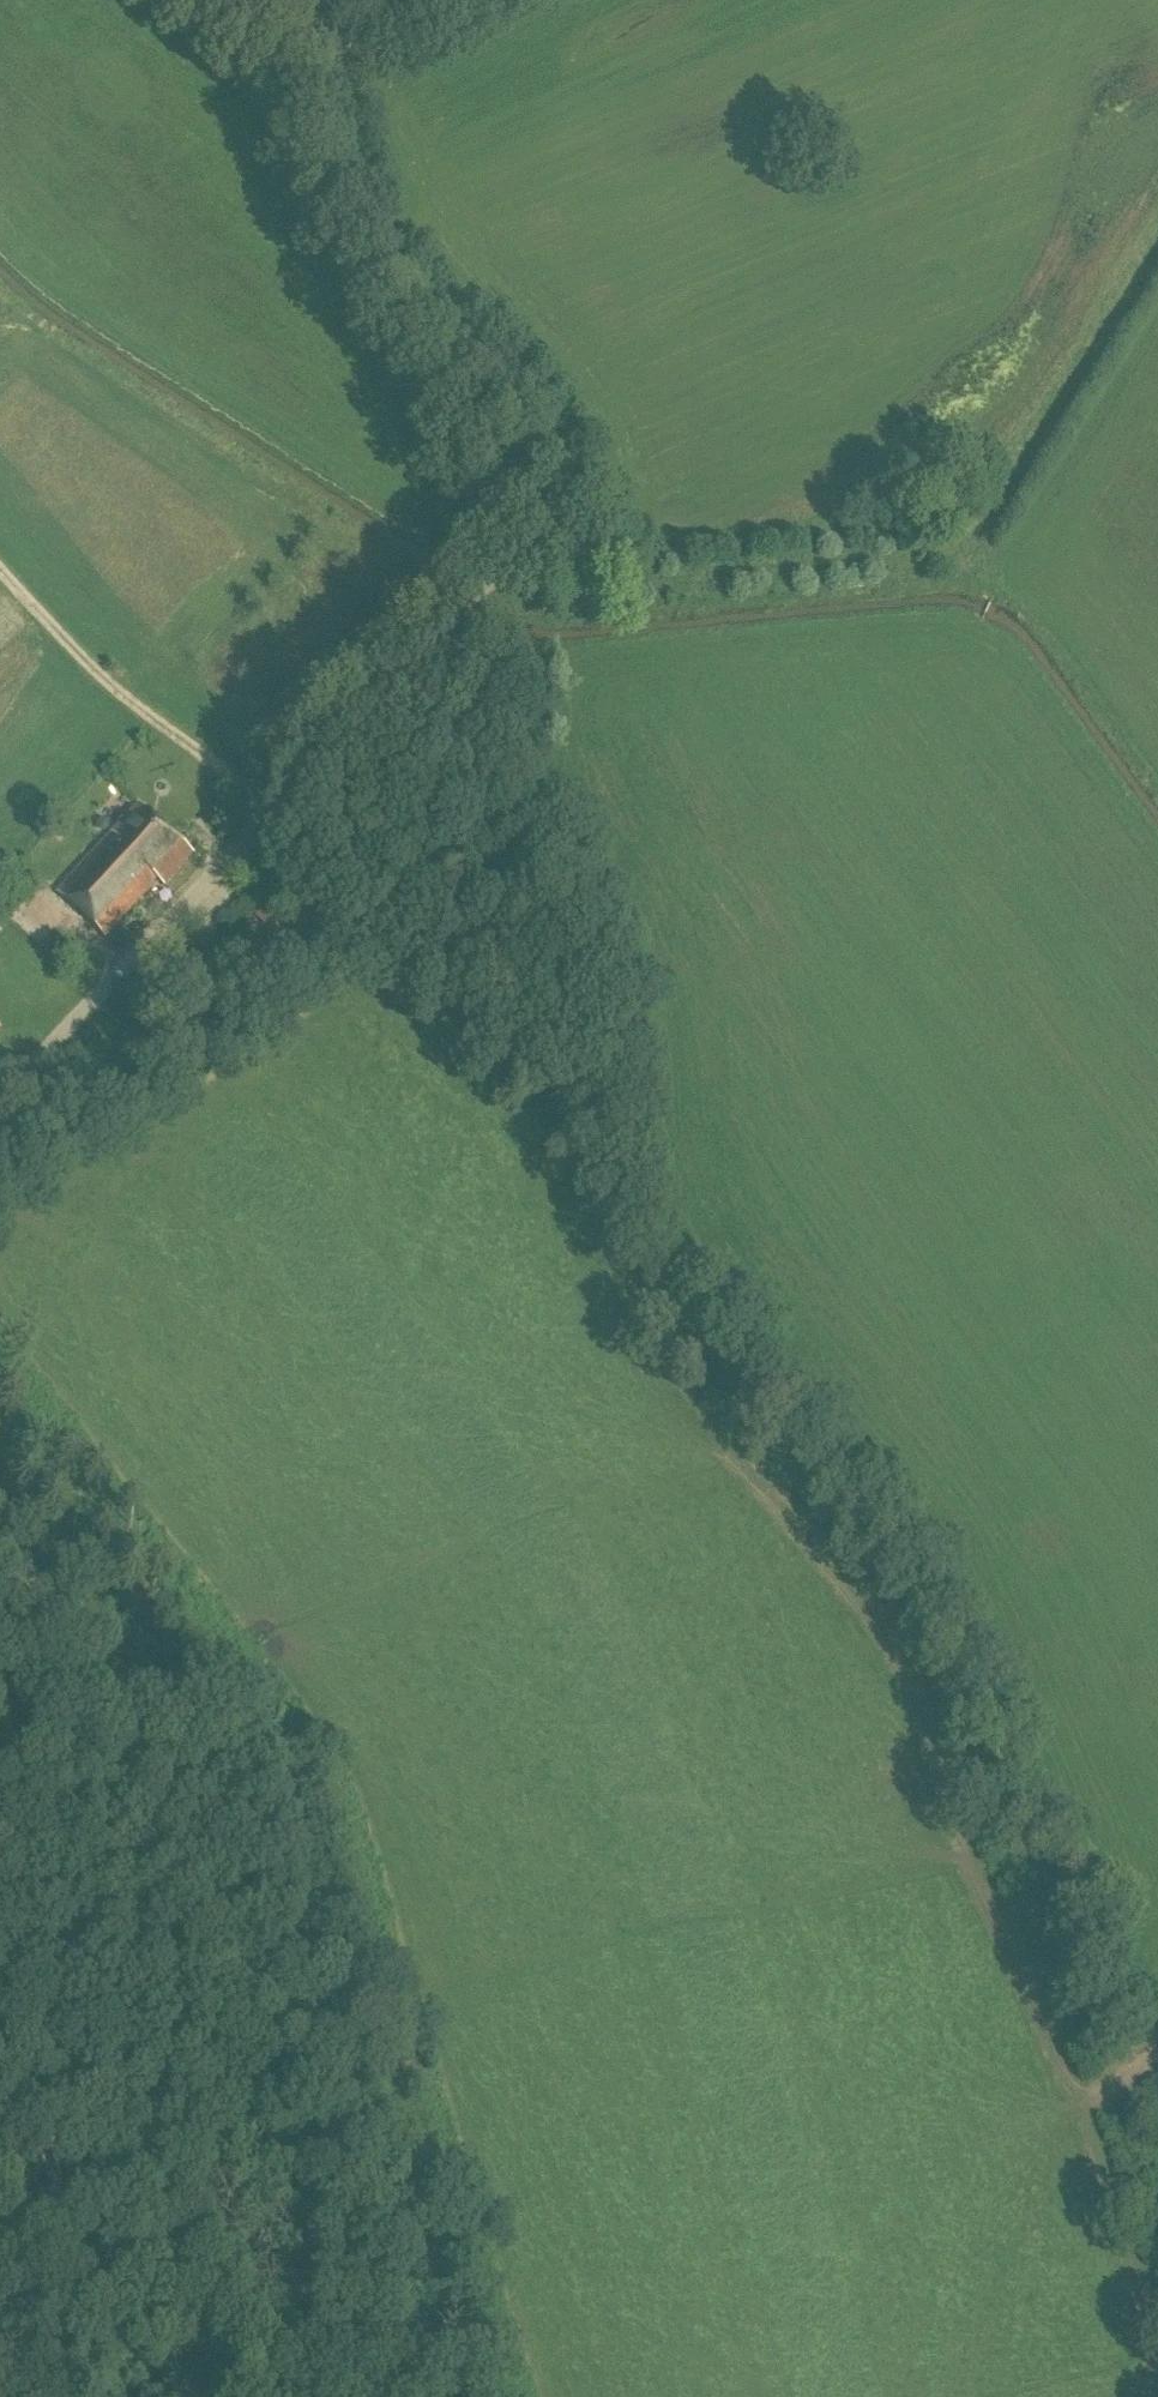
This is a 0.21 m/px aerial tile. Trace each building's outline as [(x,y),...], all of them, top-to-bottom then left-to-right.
[(58,894),(106,938),(157,882),(164,888),(194,856),(139,805),(58,894)] [(288,940),(296,949),(306,940),(297,931),(288,940)]
